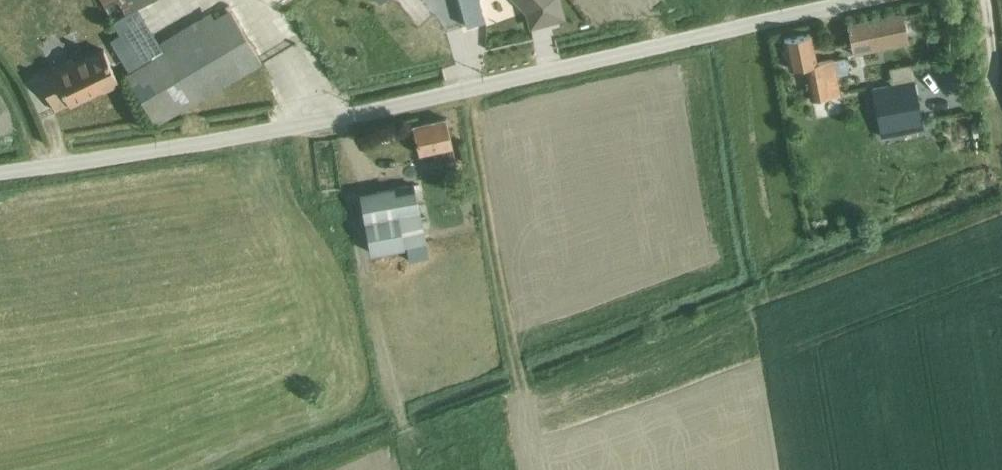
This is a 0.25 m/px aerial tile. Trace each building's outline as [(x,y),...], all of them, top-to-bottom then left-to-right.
[(125,11),(142,0),(118,0),(125,11)] [(474,50),(503,42),(496,16),(485,19),(480,0),(460,0),(474,50)] [(526,11),(530,27),(567,17),(563,0),(515,0),(526,11)] [(121,32),(111,38),(130,70),(127,72),(156,123),(262,61),(230,8),(215,17),(211,10),(159,40),(139,5),(114,20),(121,32)] [(904,13),(848,25),(854,54),(910,43),(904,13)] [(810,33),(785,38),(791,68),(805,65),(812,99),(841,93),(834,58),(816,62),(810,33)] [(50,59),(64,56),(61,41),(46,45),(50,59)] [(71,56),(37,72),(55,110),(102,87),(103,89),(120,81),(103,45),(73,60),(71,56)] [(892,82),(871,87),(881,137),(925,128),(913,64),(890,68),(892,82)] [(446,117),(413,125),(419,154),(435,150),(437,164),(456,160),(446,117)] [(394,185),(359,192),(371,254),(407,246),(409,259),(429,256),(415,184),(395,188),(394,185)]
